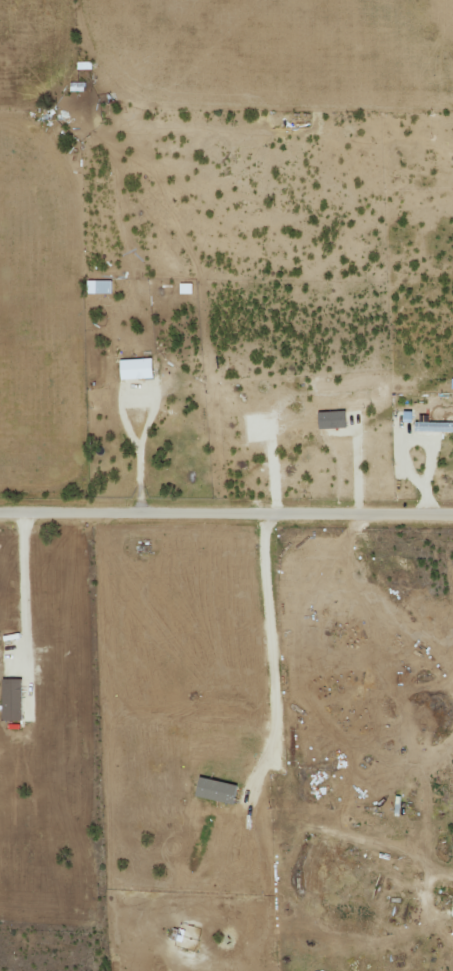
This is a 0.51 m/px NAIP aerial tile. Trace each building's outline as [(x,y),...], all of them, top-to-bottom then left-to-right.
[(84,91),(84,82),(69,83),(69,91),(84,91)] [(110,293),(110,280),(86,280),(86,294),(110,293)] [(178,293),(191,294),(191,284),(178,284),(178,293)] [(118,360),(119,380),(151,379),(150,359),(118,360)] [(452,425),(452,423),(414,422),(413,431),(452,432),(452,425)] [(0,678),(0,703),(0,719),(19,720),(20,678),(0,678)] [(231,805),(236,786),(198,776),(193,795),(231,805)]
